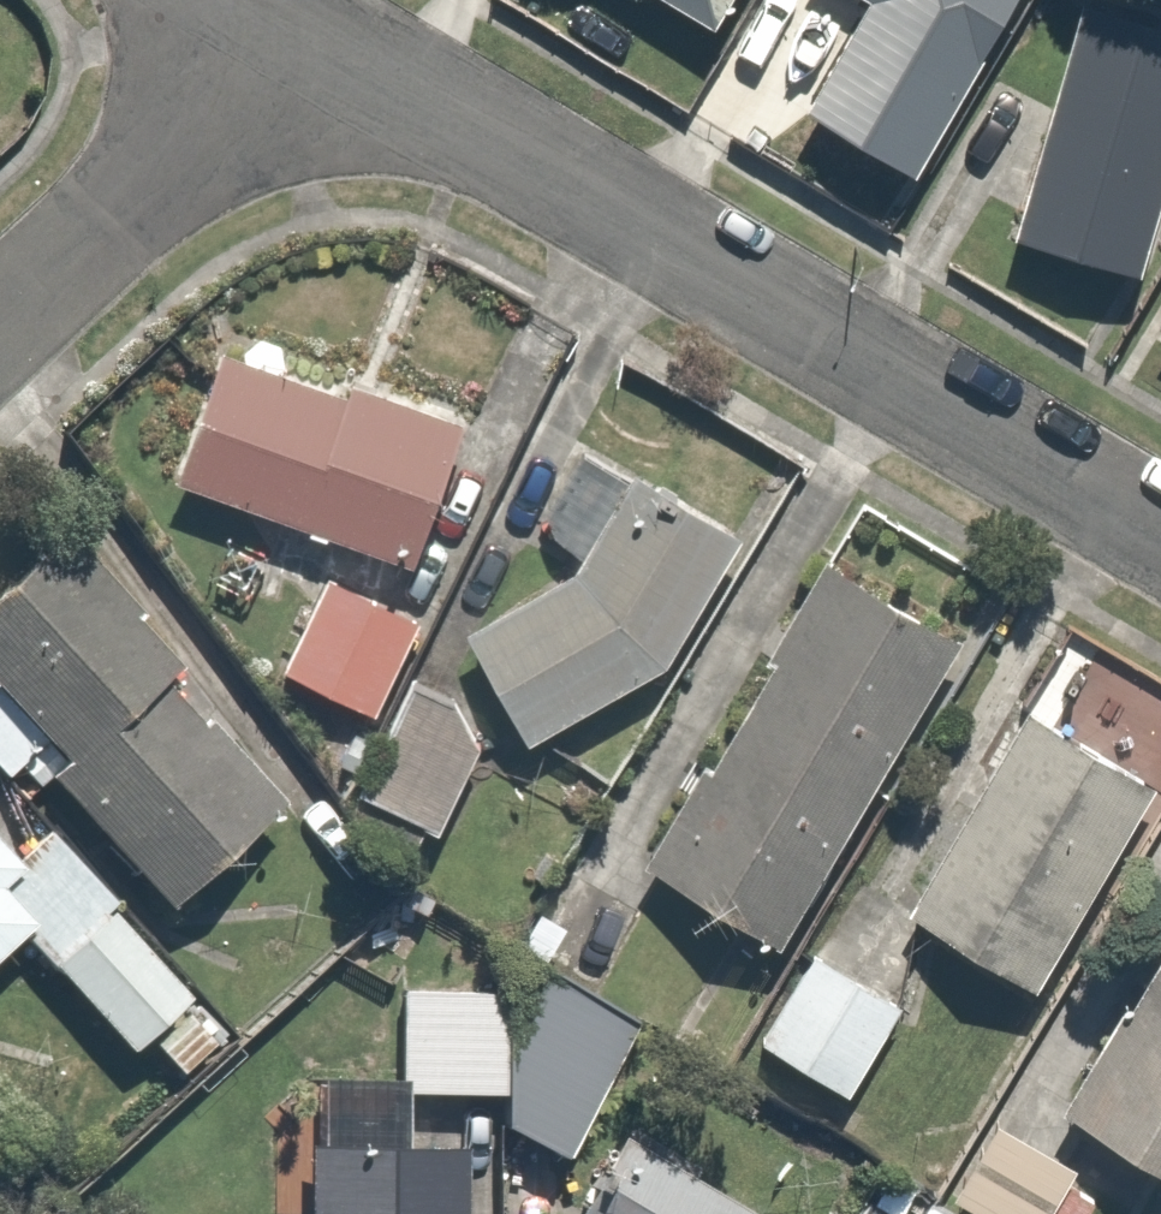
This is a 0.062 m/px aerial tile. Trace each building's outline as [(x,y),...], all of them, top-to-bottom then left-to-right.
[(710,14),(718,0),(684,0),(710,14)] [(999,0),(846,0),(783,103),(894,171),(999,0)] [(1092,0),(1059,0),(1000,234),(1131,267),(1160,151),(1160,18),(1092,0)] [(207,333),(162,472),(392,546),(436,407),(207,333)] [(726,532),(568,445),(521,529),(568,556),(562,567),(457,624),(514,730),(660,651),(726,532)] [(70,522),(0,577),(0,780),(26,759),(141,906),(264,811),(157,672),(175,658),(70,522)] [(961,629),(812,543),(628,865),(777,950),(961,629)] [(417,616),(320,570),(273,667),(370,713),(417,616)] [(424,827),(483,712),(402,671),(343,785),(424,827)] [(1142,773),(1011,700),(898,902),(1029,976),(1142,773)] [(8,931),(113,1046),(130,1030),(165,1069),(220,1018),(34,814),(0,845),(0,939),(8,931)] [(1053,1100),(1160,1165),(1160,922),(1053,1100)] [(897,984),(807,941),(760,1038),(850,1081),(897,984)] [(609,1011),(495,957),(495,1131),(542,1153),(609,1011)] [(483,990),(391,987),(388,1087),(480,1090),(483,990)] [(672,1158),(610,1120),(553,1213),(765,1213),(672,1158)] [(951,1194),(989,1213),(1030,1213),(1059,1158),(989,1121),(951,1194)] [(287,1213),(444,1213),(445,1140),(288,1137),(287,1213)] [(856,1213),(875,1213),(861,1206),(856,1213)]
